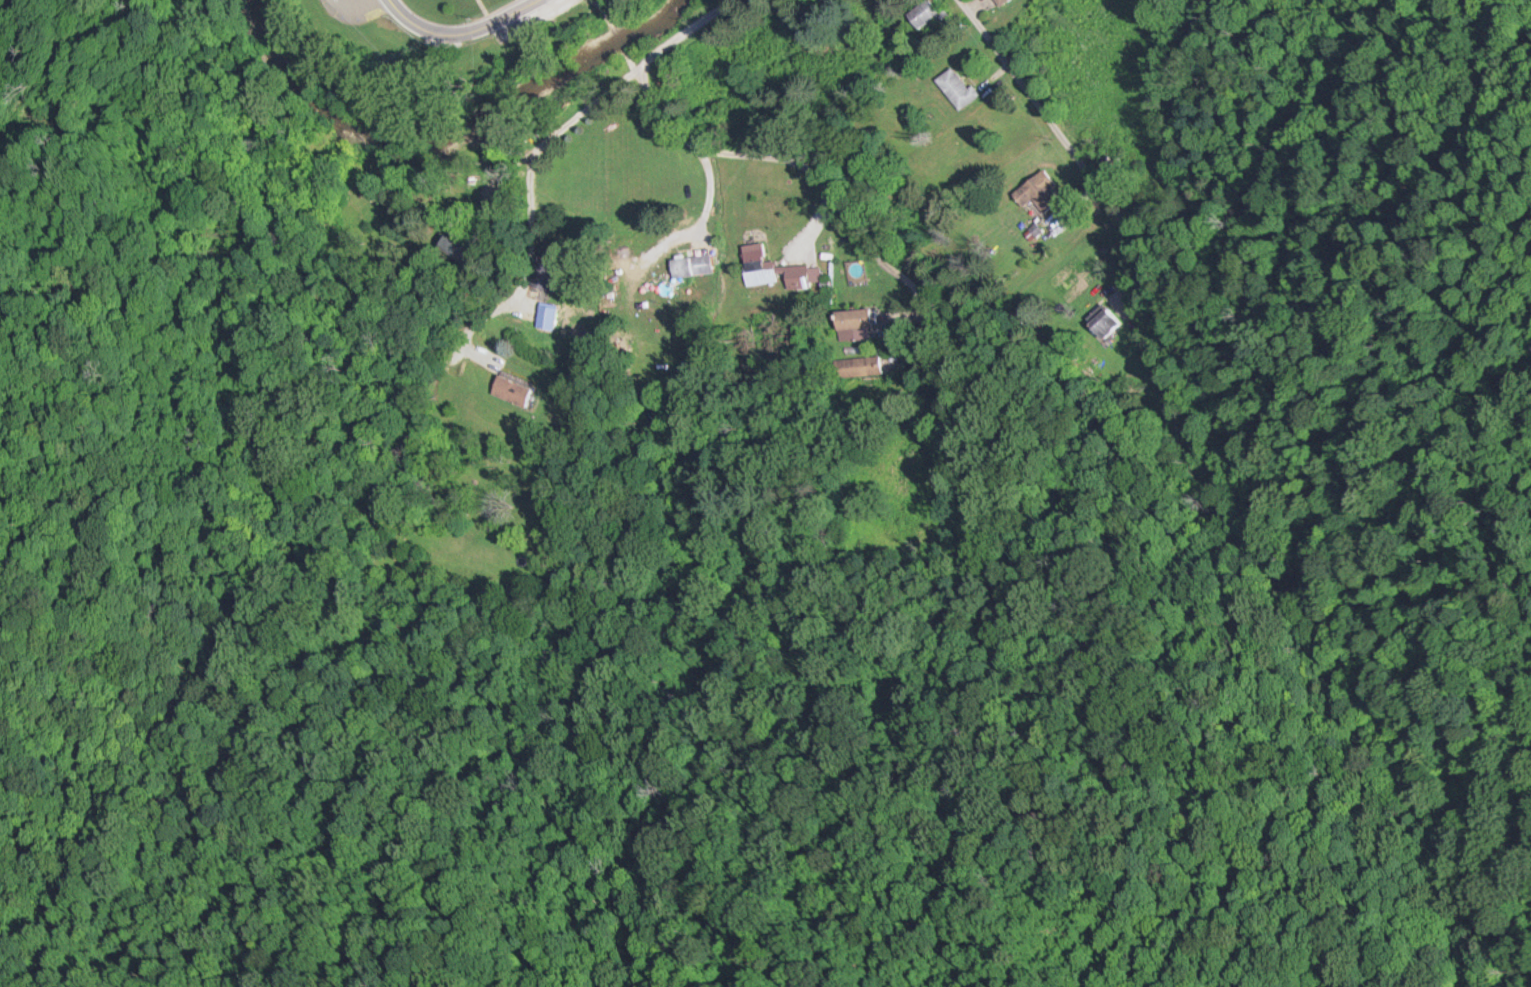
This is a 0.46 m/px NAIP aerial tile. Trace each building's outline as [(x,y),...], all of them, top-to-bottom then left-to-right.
[(933,0),(927,0),(909,14),(920,29),(943,13),(933,0)] [(938,79),(962,109),(982,94),(974,84),(970,87),(954,67),(938,79)] [(1062,200),(1042,172),(1015,191),(1025,206),(1035,199),(1045,212),(1062,200)] [(480,248),(446,237),(440,256),(474,267),(480,248)] [(789,288),(812,287),(810,263),(777,266),(777,259),(768,260),(766,241),(746,243),(749,284),(781,281),(781,278),(788,278),(789,288)] [(674,257),(676,277),(716,272),(713,252),(674,257)] [(561,292),(567,265),(559,264),(560,258),(540,254),(533,286),(561,292)] [(1105,338),(1123,322),(1107,305),(1089,321),(1105,338)] [(840,309),(841,338),(874,337),(873,308),(840,309)] [(1141,348),(1150,340),(1141,330),(1132,337),(1141,348)] [(838,360),(840,379),(884,373),(881,355),(838,360)] [(526,407),(536,384),(523,378),(522,381),(502,373),(493,393),(526,407)]
